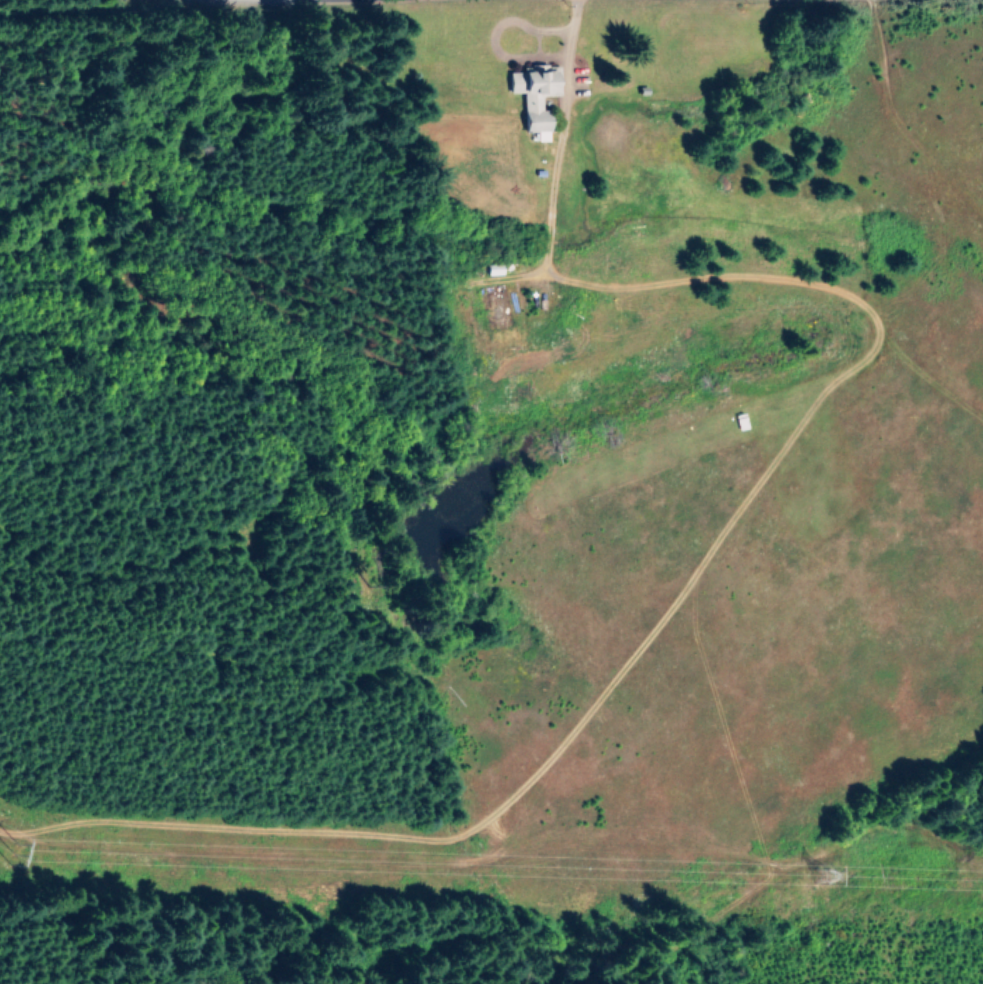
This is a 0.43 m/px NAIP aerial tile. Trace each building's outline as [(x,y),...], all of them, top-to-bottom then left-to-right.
[(484,264),(485,275),(499,274),(498,263),(484,264)]
